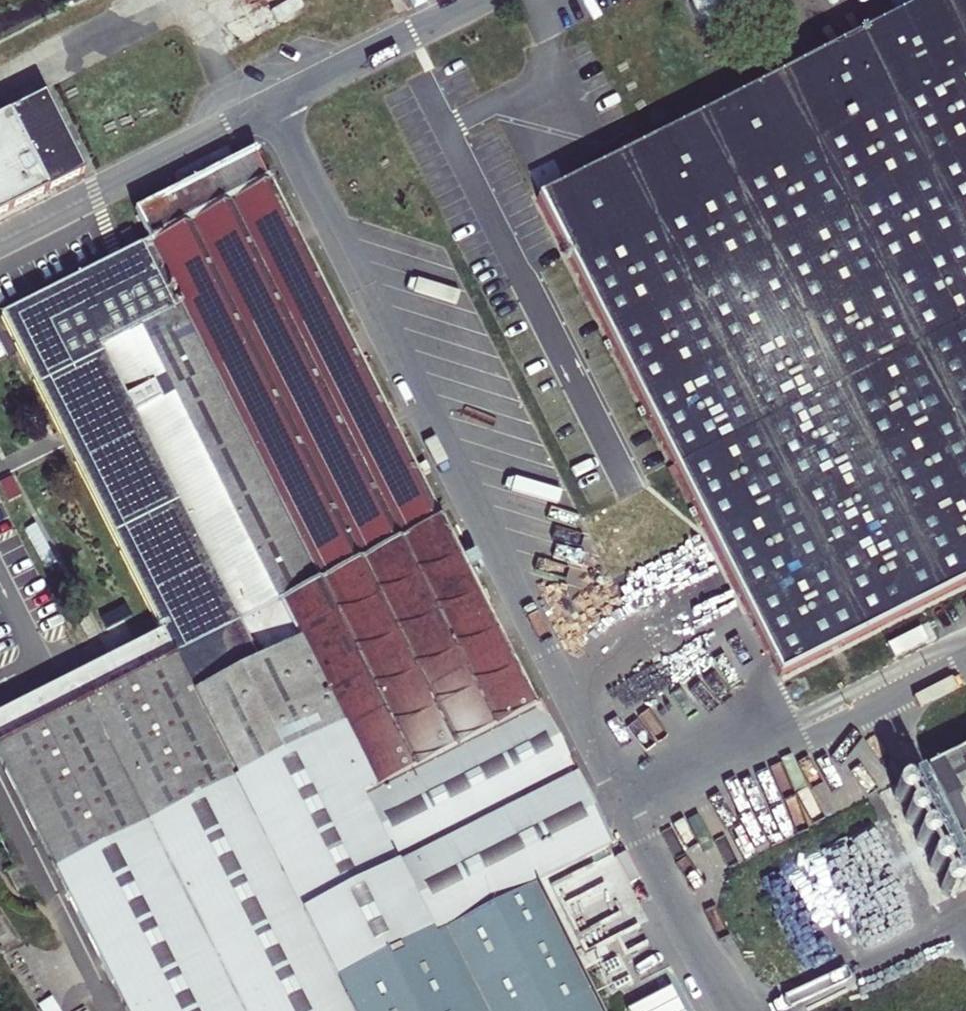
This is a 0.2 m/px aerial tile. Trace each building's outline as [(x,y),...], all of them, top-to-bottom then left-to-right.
[(415,8),(431,0),(411,0),(415,8)] [(538,199),(566,255),(779,679),(965,585),(965,0),(932,0),(538,199)] [(699,19),(742,0),(691,0),(699,19)] [(84,174),(44,96),(0,118),(0,216),(84,174)] [(256,157),(138,216),(152,244),(150,245),(149,244),(2,318),(162,635),(95,669),(0,716),(0,761),(42,845),(125,1010),(597,1010),(535,888),(611,850),(274,182),(269,184),(256,157)] [(965,850),(965,753),(927,773),(965,850)]
